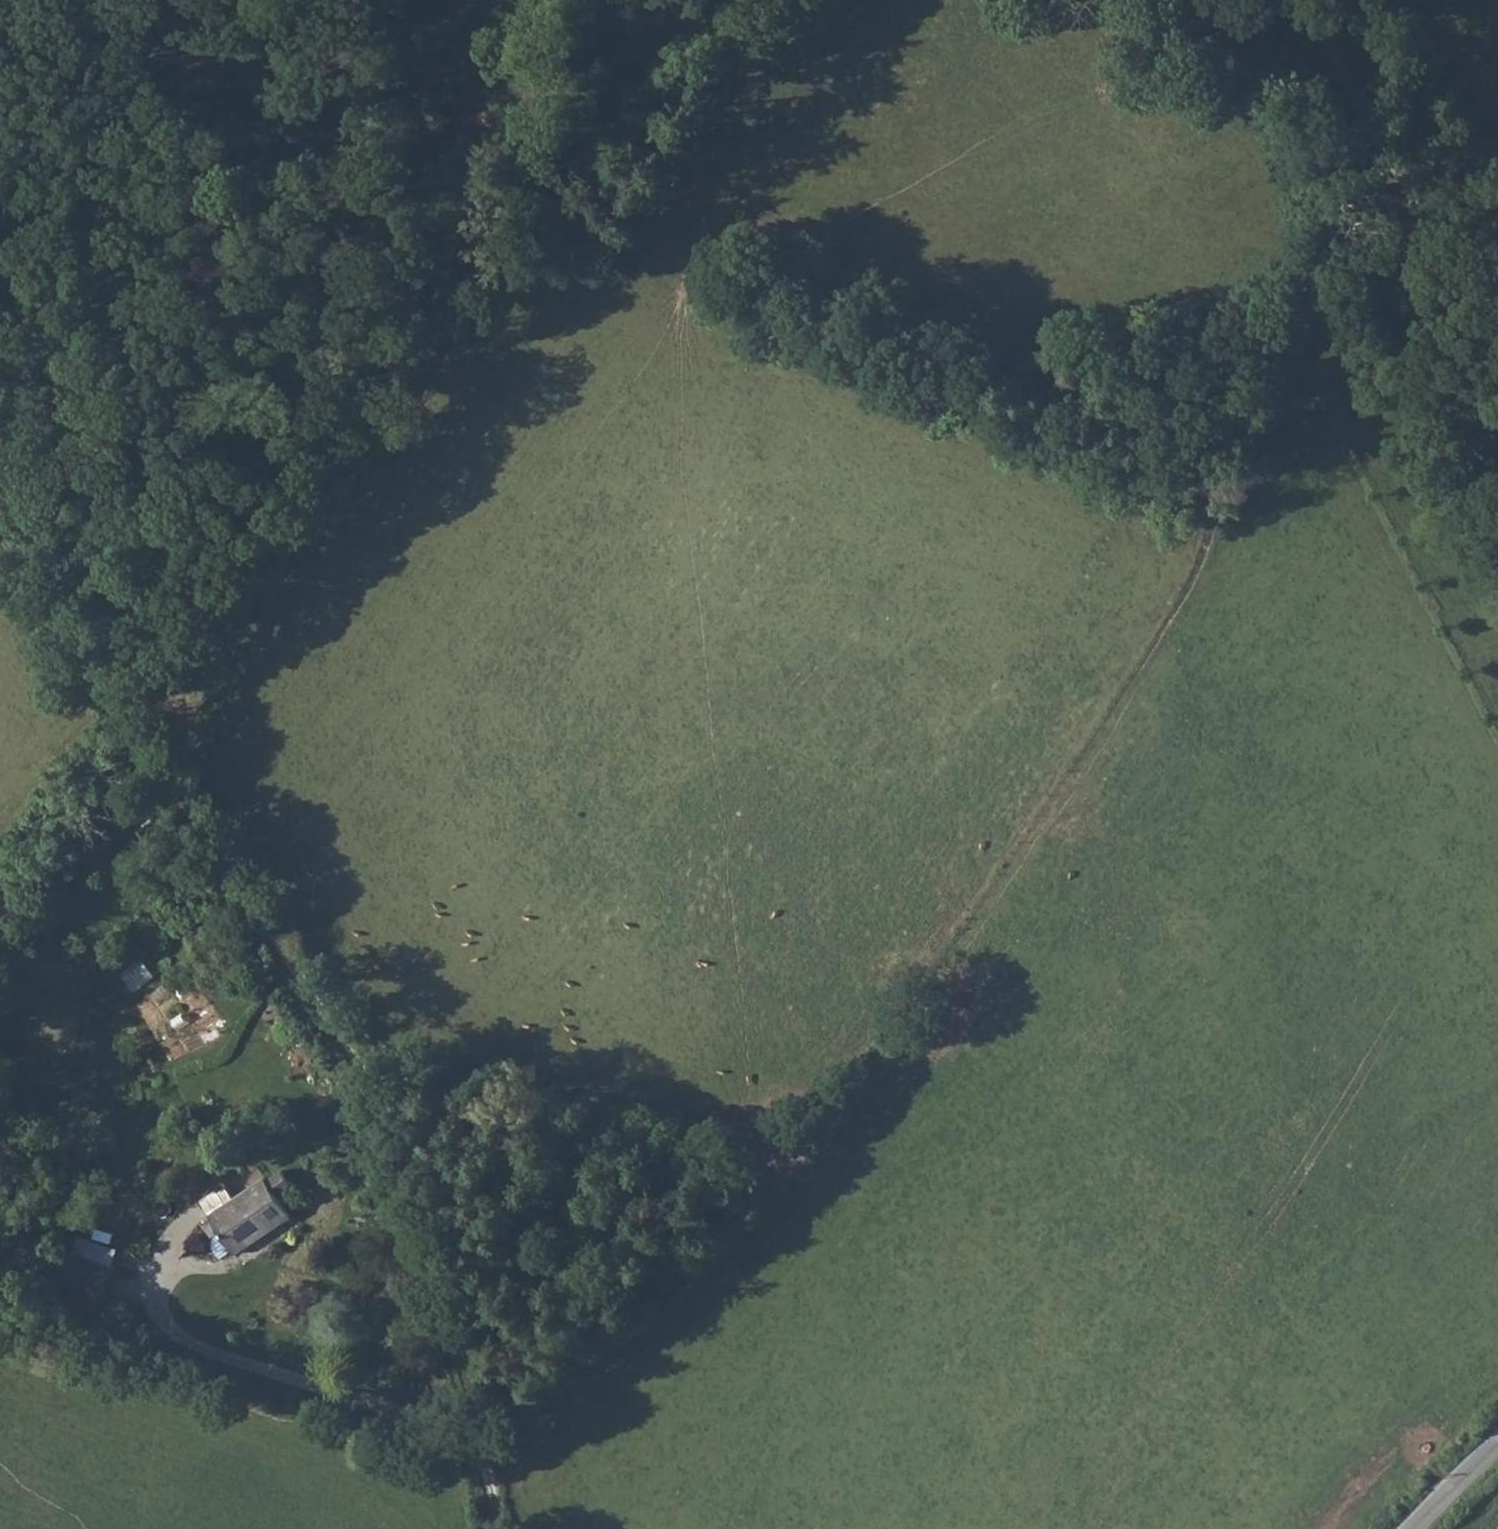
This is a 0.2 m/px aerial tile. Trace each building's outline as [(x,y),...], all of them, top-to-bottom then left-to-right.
[(280,1165),(235,1196),(227,1184),(201,1201),(238,1255),(295,1216),(281,1196),(295,1186),(280,1165)] [(117,1266),(73,1252),(70,1259),(54,1253),(44,1283),(61,1289),(59,1296),(102,1310),(117,1266)]
